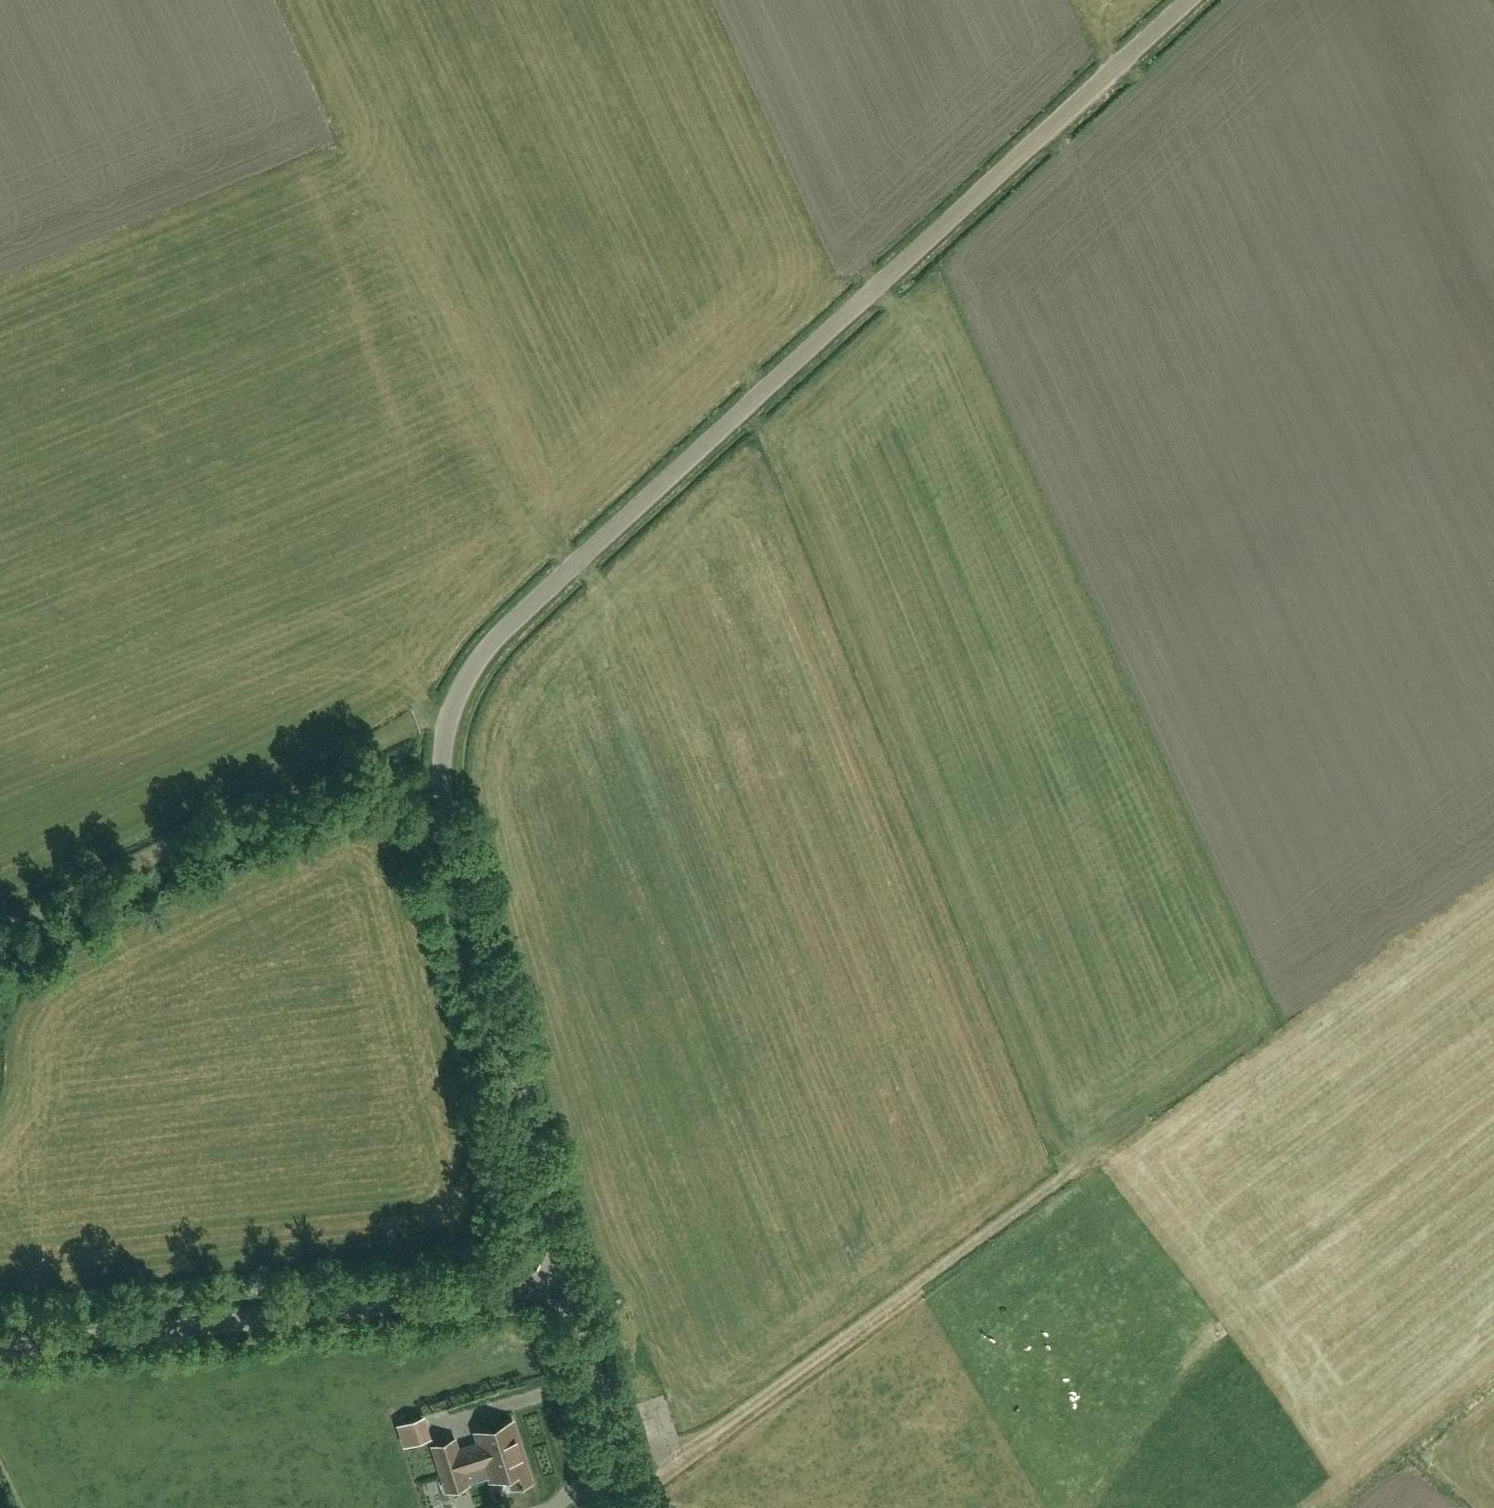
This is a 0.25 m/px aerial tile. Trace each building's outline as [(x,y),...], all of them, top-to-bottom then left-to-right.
[(397,1422),(403,1444),(429,1437),(423,1415),(397,1422)] [(445,1489),(488,1476),(489,1479),(507,1474),(511,1487),(530,1481),(511,1420),(474,1431),(478,1442),(456,1449),(453,1438),(432,1444),(445,1489)]
